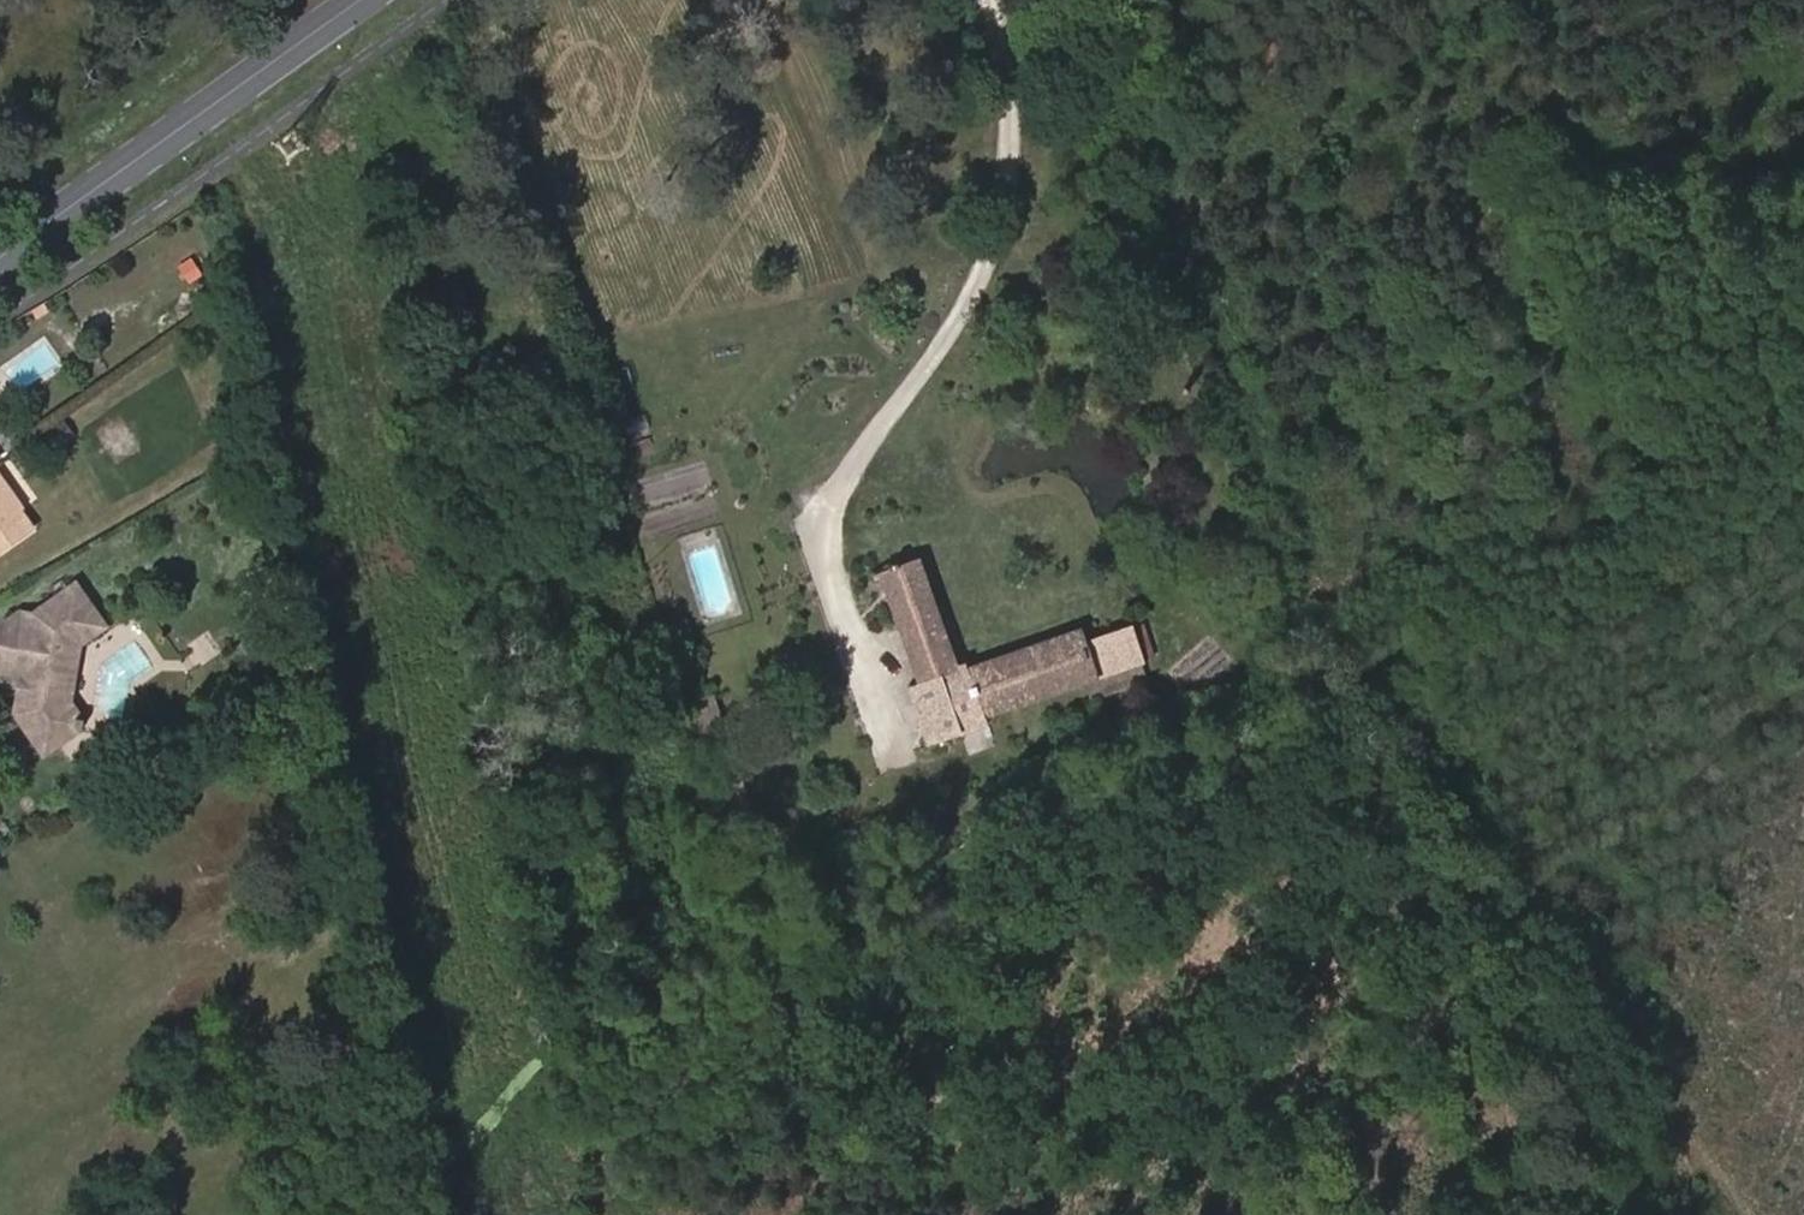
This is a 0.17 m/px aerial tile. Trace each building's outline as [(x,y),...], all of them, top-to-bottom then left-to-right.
[(0,474),(0,558),(40,530),(0,474)] [(1093,698),(1148,680),(1129,631),(1088,645),(1082,629),(968,668),(967,663),(960,665),(921,562),(883,575),(923,683),(911,688),(931,739),(985,720),(986,715),(1086,681),(1093,698)] [(108,623),(79,579),(34,612),(18,610),(8,617),(0,672),(17,677),(23,681),(25,694),(12,702),(14,710),(44,753),(77,735),(79,721),(69,707),(62,706),(65,694),(72,695),(82,638),(108,623)]
